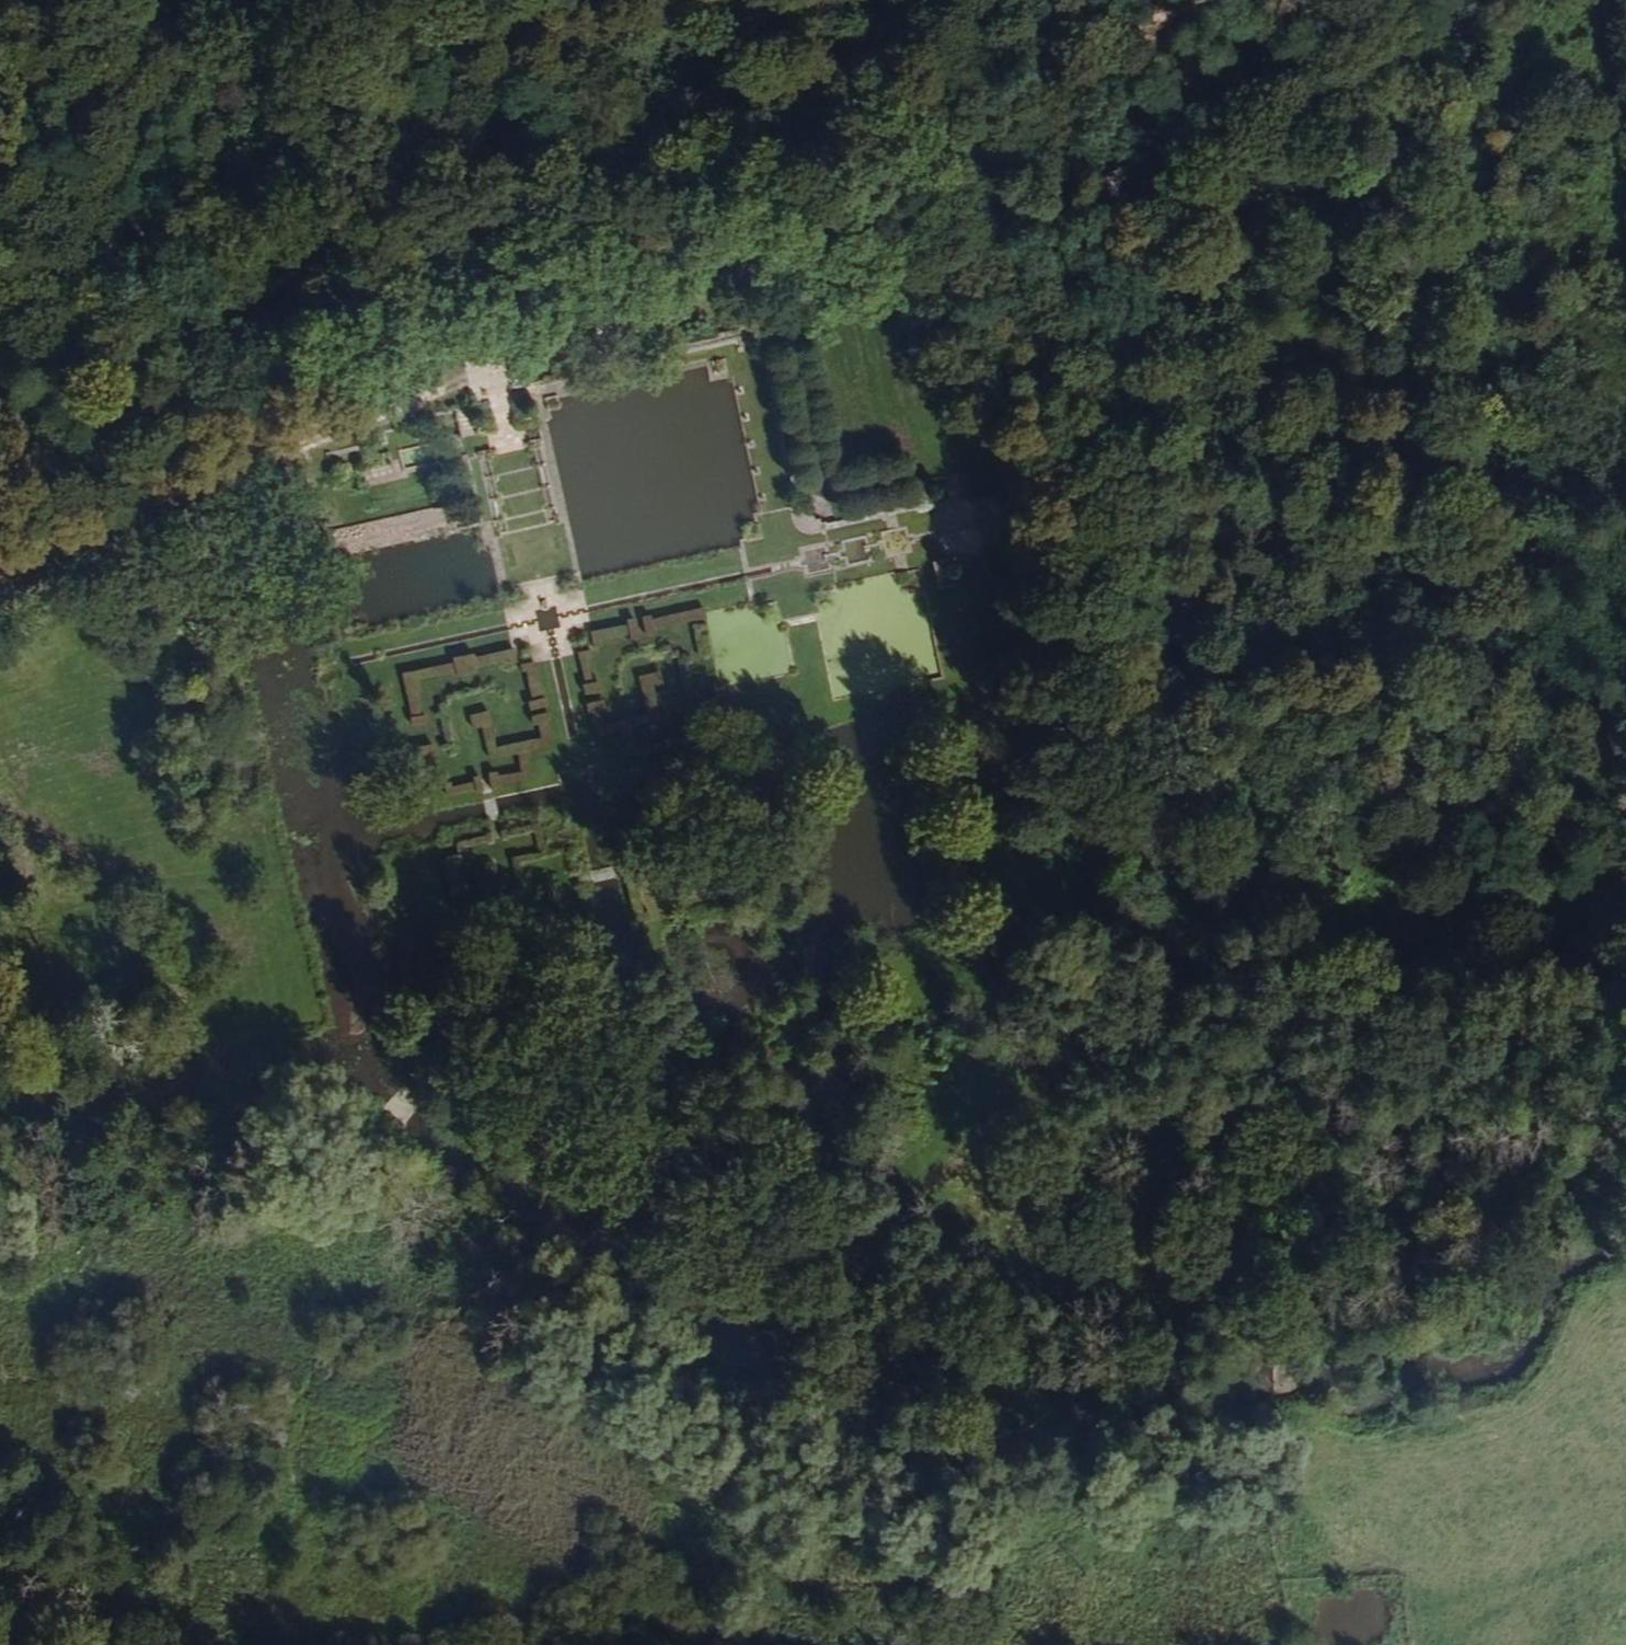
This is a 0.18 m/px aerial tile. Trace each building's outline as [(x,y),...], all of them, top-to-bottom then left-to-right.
[(390,473),(381,454),(357,465),(366,485),(390,473)] [(343,526),(347,551),(398,545),(394,519),(343,526)]
